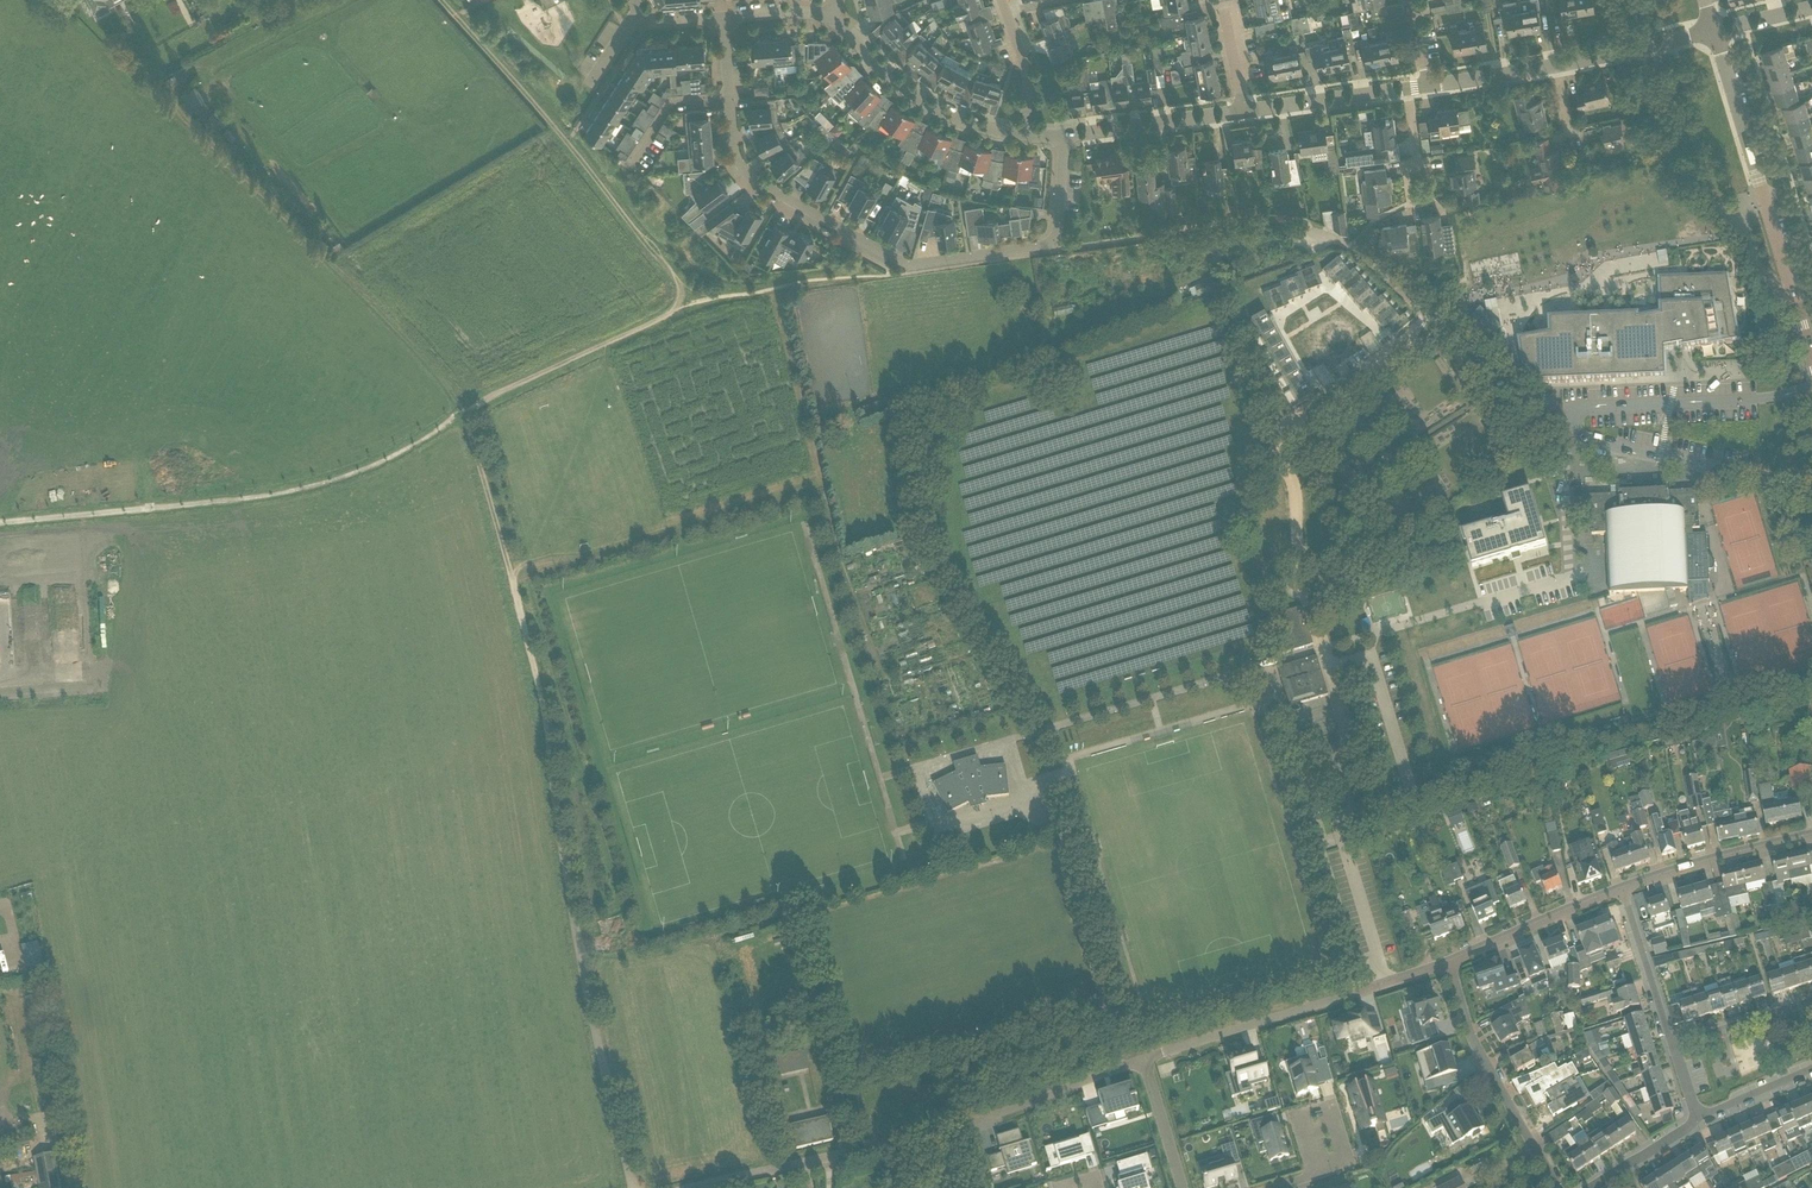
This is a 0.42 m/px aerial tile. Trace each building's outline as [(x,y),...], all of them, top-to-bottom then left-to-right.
[(97,16),(110,9),(105,0),(89,0),(97,16)] [(895,0),(878,0),(866,4),(871,17),(893,10),(890,2),(895,1),(895,0)] [(959,2),(953,4),(958,21),(967,18),(978,15),(976,11),(978,10),(978,7),(984,6),(982,0),(966,0),(959,2)] [(1091,0),(1089,0),(1082,1),(1086,20),(1095,18),(1091,0)] [(1102,0),(1091,0),(1095,18),(1105,16),(1102,0)] [(1105,16),(1112,14),(1111,8),(1118,7),(1117,0),(1102,0),(1105,16)] [(1160,4),(1161,4),(1164,17),(1178,14),(1178,13),(1183,12),(1182,9),(1180,9),(1179,6),(1187,4),(1186,0),(1159,0),(1160,4)] [(1257,12),(1264,10),(1266,19),(1287,15),(1286,11),(1290,11),(1288,0),(1278,2),(1277,0),(1254,0),(1257,12)] [(1351,2),(1353,12),(1356,11),(1370,8),(1379,6),(1378,1),(1382,0),(1355,0),(1355,1),(1351,2)] [(1461,0),(1460,0),(1445,3),(1447,12),(1462,9),(1461,0)] [(1482,13),(1491,11),(1489,0),(1480,0),(1482,13)] [(1536,11),(1540,10),(1538,0),(1518,0),(1519,4),(1523,30),(1539,28),(1536,11)] [(1575,0),(1559,0),(1561,15),(1577,12),(1575,0)] [(1577,12),(1593,9),(1591,0),(1575,0),(1577,12)] [(1523,30),(1519,4),(1510,6),(1509,1),(1502,2),(1503,7),(1499,7),(1500,17),(1505,16),(1508,33),(1523,30)] [(1046,19),(1040,21),(1045,36),(1051,33),(1069,27),(1069,26),(1068,24),(1069,23),(1069,21),(1068,17),(1066,15),(1065,15),(1061,5),(1042,9),(1046,19)] [(1386,5),(1379,6),(1370,8),(1372,16),(1388,13),(1386,5)] [(884,28),(879,32),(886,40),(908,21),(898,10),(890,14),(881,22),(884,25),(882,26),(884,28)] [(930,11),(925,14),(926,15),(929,21),(934,18),(930,11)] [(1322,11),(1315,13),(1317,20),(1323,18),(1322,11)] [(1356,11),(1353,12),(1347,13),(1350,29),(1359,27),(1356,11)] [(1159,25),(1181,27),(1186,26),(1188,34),(1207,30),(1204,15),(1186,19),(1184,12),(1183,12),(1178,13),(1178,14),(1164,17),(1158,18),(1159,25)] [(1112,14),(1105,16),(1107,28),(1116,26),(1114,14),(1112,14)] [(1307,14),(1298,16),(1301,32),(1310,30),(1307,14)] [(978,15),(967,18),(968,23),(966,24),(971,36),(991,28),(988,19),(982,21),(981,18),(979,19),(978,15)] [(1301,32),(1298,16),(1290,18),(1293,34),(1301,32)] [(908,21),(886,40),(893,48),(898,44),(900,46),(901,45),(905,48),(913,40),(919,34),(908,21)] [(1275,21),(1259,24),(1254,25),(1256,34),(1277,30),(1275,21)] [(1485,46),(1483,35),(1481,21),(1474,22),(1475,28),(1466,30),(1469,49),(1485,46)] [(1055,42),(1048,45),(1053,59),(1064,55),(1072,52),(1067,38),(1078,34),(1074,24),(1069,26),(1069,27),(1051,33),(1055,42)] [(1457,31),(1456,24),(1450,25),(1454,52),(1469,49),(1466,30),(1457,31)] [(991,28),(971,36),(975,48),(977,48),(980,54),(990,50),(988,44),(990,43),(989,40),(995,38),(991,28)] [(1185,49),(1181,50),(1181,53),(1182,58),(1183,58),(1187,57),(1193,56),(1192,49),(1210,45),(1207,30),(1188,34),(1183,35),(1185,49)] [(1392,32),(1385,33),(1386,40),(1377,42),(1381,61),(1397,58),(1392,32)] [(1349,65),(1345,44),(1347,44),(1345,35),(1336,37),(1337,38),(1328,40),(1328,42),(1333,68),(1349,65)] [(799,52),(799,46),(790,47),(789,38),(780,38),(780,37),(773,38),(773,39),(771,39),(773,58),(773,65),(799,63),(799,52)] [(1381,61),(1377,42),(1368,44),(1367,37),(1361,38),(1366,64),(1381,61)] [(773,58),(771,39),(754,41),(754,51),(752,51),(753,64),(765,63),(764,59),(773,58)] [(913,40),(905,48),(909,52),(908,53),(910,55),(906,60),(914,66),(928,49),(917,41),(916,43),(913,40)] [(633,48),(622,63),(623,64),(626,66),(622,72),(624,73),(625,72),(643,84),(652,70),(669,69),(670,88),(676,87),(677,87),(676,84),(675,70),(673,47),(674,47),(674,45),(658,46),(658,41),(641,43),(641,44),(642,44),(642,47),(638,48),(632,57),(629,55),(633,48)] [(823,71),(843,56),(834,45),(830,48),(825,42),(807,41),(807,61),(815,61),(823,71)] [(1319,44),(1319,43),(1312,45),(1318,71),(1333,68),(1328,42),(1319,44)] [(1788,43),(1762,51),(1765,60),(1766,65),(1787,58),(1792,57),(1788,43)] [(928,49),(914,66),(922,73),(926,68),(928,70),(929,68),(934,71),(940,61),(945,54),(932,44),(928,49)] [(702,45),(688,46),(690,69),(704,68),(704,59),(705,59),(704,52),(703,52),(702,45)] [(1296,45),(1289,46),(1290,52),(1281,54),(1285,74),(1301,71),(1296,45)] [(688,46),(674,47),(673,47),(675,70),(690,69),(688,46)] [(1272,56),(1271,50),(1265,51),(1270,77),(1285,74),(1281,54),(1272,56)] [(851,67),(843,56),(823,71),(831,81),(824,86),(831,95),(850,77),(845,71),(851,67)] [(1155,74),(1163,73),(1161,56),(1153,57),(1155,74)] [(1193,56),(1187,57),(1183,58),(1185,71),(1195,69),(1197,78),(1216,74),(1213,59),(1195,63),(1193,56)] [(1787,58),(1766,65),(1770,77),(1790,71),(1787,58)] [(943,64),(940,61),(934,71),(938,74),(937,76),(940,77),(937,82),(946,87),(956,68),(944,62),(943,64)] [(1115,75),(1110,76),(1111,78),(1113,94),(1114,106),(1129,104),(1128,97),(1135,96),(1135,91),(1134,82),(1133,77),(1131,61),(1122,62),(1122,66),(1115,75)] [(994,62),(992,70),(998,72),(1001,64),(994,62)] [(956,68),(946,87),(955,92),(958,87),(960,88),(961,86),(966,88),(970,78),(967,76),(969,71),(969,70),(958,64),(956,68)] [(1148,80),(1134,82),(1135,91),(1135,96),(1136,98),(1136,103),(1151,101),(1150,92),(1150,89),(1157,88),(1157,91),(1158,91),(1155,74),(1154,66),(1146,68),(1147,75),(1148,80)] [(1081,90),(1068,92),(1070,112),(1085,110),(1084,98),(1091,97),(1090,88),(1087,67),(1081,68),(1082,72),(1079,72),(1080,76),(1081,79),(1079,79),(1081,90)] [(1790,71),(1770,77),(1774,89),(1794,83),(1790,71)] [(625,72),(624,73),(617,85),(632,95),(637,87),(641,90),(644,85),(643,84),(625,72)] [(174,74),(164,80),(167,84),(168,84),(169,85),(171,84),(170,83),(177,79),(174,74)] [(1216,74),(1197,78),(1199,87),(1193,88),(1195,95),(1219,90),(1216,74)] [(850,77),(831,95),(839,102),(844,96),(854,105),(870,87),(860,77),(855,82),(850,77)] [(970,78),(966,88),(971,90),(970,92),(973,93),(971,99),(981,102),(987,81),(975,77),(974,79),(970,78)] [(1585,92),(1577,94),(1580,109),(1598,105),(1597,102),(1610,99),(1605,77),(1590,81),(1591,82),(1583,84),(1585,92)] [(1099,87),(1090,88),(1091,97),(1092,109),(1107,107),(1106,95),(1113,94),(1111,78),(1098,79),(1099,87)] [(1000,85),(987,81),(981,102),(991,106),(993,99),(995,100),(996,98),(1000,99),(1003,89),(999,87),(1000,85)] [(1798,96),(1794,83),(1774,89),(1778,102),(1798,96)] [(617,85),(609,97),(624,106),(629,99),(633,101),(636,97),(632,95),(617,85)] [(768,94),(767,85),(754,86),(754,95),(768,94)] [(881,96),(870,87),(854,105),(849,110),(858,119),(857,120),(865,127),(868,123),(881,107),(876,101),(881,96)] [(1532,93),(1515,97),(1518,109),(1518,111),(1523,110),(1527,127),(1547,122),(1543,105),(1536,107),(1532,93)] [(1066,95),(1058,96),(1059,106),(1068,105),(1066,95)] [(624,106),(609,97),(601,108),(616,118),(622,111),(626,113),(628,109),(624,106)] [(758,128),(778,120),(776,97),(755,99),(755,107),(748,107),(749,114),(747,114),(748,121),(749,121),(750,124),(757,123),(757,128),(758,128)] [(1809,98),(1784,106),(1788,119),(1809,113),(1807,106),(1811,105),(1809,98)] [(649,106),(657,111),(659,106),(651,101),(649,106)] [(203,102),(192,112),(201,122),(212,112),(203,102)] [(823,104),(819,108),(820,109),(823,113),(828,109),(823,104)] [(887,111),(881,107),(868,123),(877,129),(881,123),(891,130),(903,112),(902,111),(901,111),(891,105),(887,111)] [(657,111),(649,106),(646,110),(654,115),(657,111)] [(1437,117),(1428,118),(1431,139),(1441,138),(1441,134),(1459,132),(1459,131),(1457,123),(1466,122),(1467,120),(1466,110),(1468,109),(1456,110),(1455,107),(1436,110),(1437,117)] [(616,118),(601,108),(594,120),(609,130),(614,123),(618,125),(621,121),(616,118)] [(687,133),(710,131),(708,117),(701,117),(701,109),(685,111),(687,133)] [(819,110),(814,115),(815,116),(820,122),(825,116),(819,110)] [(903,112),(891,130),(902,137),(898,143),(906,149),(917,130),(910,126),(915,120),(904,113),(905,113),(903,112)] [(1578,112),(1574,117),(1583,125),(1587,119),(1578,112)] [(1809,113),(1788,119),(1792,132),(1811,126),(1811,124),(1809,113)] [(1374,145),(1363,147),(1363,148),(1345,150),(1347,166),(1365,164),(1388,160),(1386,145),(1395,144),(1392,126),(1394,124),(1393,119),(1391,117),(1391,116),(1371,119),(1374,145)] [(613,133),(609,130),(594,120),(585,133),(600,143),(606,135),(610,137),(613,133)] [(778,120),(758,128),(761,134),(755,138),(758,144),(756,144),(760,151),(761,150),(762,153),(768,150),(788,140),(778,120)] [(1621,123),(1615,124),(1604,127),(1606,135),(1604,135),(1608,152),(1619,149),(1626,148),(1622,132),(1623,131),(1621,123)] [(633,129),(641,135),(644,130),(636,125),(633,129)] [(1792,132),(1795,144),(1811,139),(1811,126),(1792,132)] [(832,133),(825,127),(821,131),(827,138),(832,133)] [(917,130),(906,149),(916,153),(919,147),(930,152),(939,133),(926,127),(923,133),(917,130)] [(1339,171),(1337,154),(1335,142),(1326,143),(1324,128),(1298,131),(1300,143),(1301,152),(1309,150),(1310,160),(1327,158),(1329,172),(1339,171)] [(228,129),(224,133),(231,140),(236,136),(228,129)] [(641,135),(633,129),(630,134),(638,139),(641,135)] [(655,135),(663,140),(666,136),(658,131),(655,135)] [(710,131),(687,133),(688,148),(711,146),(710,131)] [(939,133),(930,152),(942,157),(939,164),(948,168),(955,148),(949,145),(952,139),(939,133)] [(1262,166),(1261,148),(1251,150),(1249,138),(1232,140),(1235,163),(1244,162),(1245,169),(1262,166)] [(1540,164),(1530,166),(1534,183),(1544,180),(1547,190),(1561,186),(1558,174),(1564,173),(1558,150),(1555,151),(1554,147),(1550,147),(1548,138),(1534,141),(1540,164)] [(1795,144),(1799,157),(1811,153),(1811,139),(1795,144)] [(788,140),(768,150),(771,154),(776,159),(771,164),(776,169),(775,170),(780,175),(781,174),(782,176),(805,155),(799,148),(796,149),(788,140)] [(837,140),(833,143),(840,149),(843,145),(837,140)] [(955,148),(948,168),(958,171),(960,164),(972,167),(978,147),(964,143),(962,150),(955,148)] [(1440,143),(1430,144),(1430,145),(1431,152),(1441,151),(1440,143)] [(712,160),(711,146),(688,148),(690,170),(706,169),(705,161),(712,160)] [(1499,146),(1490,148),(1491,157),(1500,156),(1499,146)] [(978,147),(972,167),(985,171),(981,182),(991,185),(993,180),(997,160),(989,158),(991,151),(978,147)] [(1189,181),(1196,180),(1195,155),(1186,156),(1185,147),(1167,149),(1170,175),(1188,172),(1189,181)] [(620,149),(617,154),(625,159),(628,154),(620,149)] [(907,149),(902,157),(909,161),(914,153),(907,149)] [(1295,158),(1287,159),(1286,149),(1269,151),(1273,179),(1289,177),(1290,184),(1300,182),(1295,158)] [(1004,160),(997,160),(993,180),(1000,181),(1003,181),(1004,174),(1016,176),(1019,155),(1005,153),(1004,160)] [(1473,153),(1465,154),(1454,156),(1456,170),(1448,171),(1450,186),(1456,185),(1456,190),(1460,189),(1462,200),(1463,200),(1464,204),(1479,202),(1478,191),(1473,192),(1472,187),(1475,187),(1473,169),(1472,169),(1471,165),(1474,165),(1473,153)] [(1033,156),(1019,155),(1016,176),(1029,177),(1028,184),(1039,185),(1040,164),(1032,164),(1033,156)] [(1121,169),(1119,156),(1095,159),(1098,179),(1112,177),(1113,190),(1121,190),(1121,194),(1130,194),(1129,168),(1121,169)] [(814,157),(794,175),(794,176),(796,174),(810,182),(806,189),(823,198),(834,177),(819,168),(822,162),(823,163),(823,162),(814,157)] [(1234,192),(1231,177),(1228,166),(1227,166),(1229,172),(1222,173),(1221,167),(1220,167),(1219,158),(1202,160),(1204,170),(1204,172),(1206,186),(1207,192),(1211,195),(1219,194),(1234,192)] [(1801,162),(1805,175),(1811,173),(1811,159),(1801,162)] [(1354,165),(1342,167),(1343,174),(1355,172),(1354,165)] [(1153,167),(1136,169),(1138,184),(1137,184),(1138,196),(1149,195),(1151,206),(1156,205),(1159,204),(1161,212),(1168,210),(1169,211),(1170,211),(1165,188),(1164,188),(1164,187),(1163,182),(1155,183),(1153,167)] [(1365,180),(1362,181),(1367,216),(1378,215),(1379,215),(1377,205),(1390,203),(1389,191),(1385,192),(1384,189),(1392,188),(1390,177),(1386,178),(1385,168),(1364,171),(1365,180)] [(690,170),(683,171),(684,183),(685,183),(685,182),(691,182),(697,189),(693,192),(706,209),(713,203),(726,194),(727,193),(726,190),(725,189),(727,188),(719,178),(717,179),(715,176),(708,181),(704,176),(704,170),(706,170),(706,169),(690,170)] [(956,173),(948,170),(945,180),(953,182),(956,173)] [(847,179),(837,197),(845,202),(846,200),(850,202),(849,203),(852,206),(853,206),(850,210),(852,211),(851,214),(860,218),(861,216),(863,217),(864,215),(867,209),(875,195),(859,186),(860,184),(852,180),(851,182),(847,179)] [(885,181),(880,190),(887,194),(892,185),(885,181)] [(1173,185),(1164,187),(1164,188),(1165,188),(1170,211),(1179,209),(1173,185)] [(932,190),(930,198),(938,201),(940,194),(942,194),(932,190)] [(880,225),(878,229),(895,238),(901,228),(903,224),(906,225),(914,227),(920,205),(915,201),(913,204),(896,195),(890,206),(886,204),(879,216),(884,218),(882,221),(881,221),(879,224),(880,225)] [(1239,215),(1257,213),(1256,206),(1245,207),(1243,200),(1236,202),(1239,215)] [(736,239),(739,234),(747,239),(744,244),(745,245),(757,224),(758,224),(763,216),(756,211),(755,213),(747,209),(742,217),(736,213),(728,203),(704,221),(713,232),(717,229),(736,239)] [(985,205),(964,208),(967,234),(968,234),(968,233),(977,232),(978,239),(999,236),(1011,234),(1022,233),(1021,228),(1028,227),(1029,227),(1030,214),(1031,207),(1031,206),(1030,206),(1030,207),(1018,207),(1017,206),(1018,206),(1019,205),(1017,205),(1013,204),(1009,204),(1009,205),(1017,206),(1018,212),(1010,213),(1011,217),(1009,217),(1009,221),(997,223),(996,219),(984,221),(982,206),(985,206),(985,205)] [(707,218),(698,205),(692,210),(689,207),(681,214),(695,228),(701,223),(707,218)] [(937,234),(938,245),(954,243),(953,233),(955,233),(953,220),(945,221),(944,215),(936,213),(937,210),(927,207),(922,226),(930,228),(931,235),(937,234)] [(1348,234),(1344,211),(1330,212),(1332,227),(1348,234)] [(1180,224),(1179,212),(1171,213),(1173,225),(1180,224)] [(1190,214),(1191,222),(1199,221),(1197,213),(1190,214)] [(1440,215),(1422,218),(1427,251),(1440,250),(1444,253),(1455,252),(1452,229),(1442,230),(1440,215)] [(775,224),(759,253),(773,261),(777,253),(786,258),(791,250),(804,258),(813,242),(799,234),(797,239),(788,234),(789,232),(775,224)] [(1384,239),(1380,239),(1380,241),(1382,254),(1419,249),(1417,230),(1407,231),(1407,224),(1383,227),(1384,239)] [(1367,239),(1362,244),(1368,250),(1373,245),(1367,239)] [(1657,253),(1659,264),(1669,263),(1666,251),(1657,253)] [(1337,259),(1322,271),(1328,279),(1344,266),(1337,259)] [(742,268),(748,272),(752,265),(746,262),(742,268)] [(1344,266),(1328,279),(1334,286),(1353,271),(1353,270),(1350,273),(1344,266)] [(1315,268),(1306,272),(1313,290),(1322,287),(1315,268)] [(1353,271),(1334,286),(1335,287),(1338,284),(1344,291),(1359,278),(1353,271)] [(1306,272),(1297,275),(1305,297),(1304,293),(1313,290),(1306,272)] [(1297,278),(1289,282),(1296,300),(1305,297),(1297,275),(1296,275),(1297,278)] [(1520,343),(1527,385),(1613,381),(1613,382),(1614,382),(1614,378),(1662,376),(1661,351),(1677,348),(1678,349),(1679,348),(1683,347),(1683,350),(1738,341),(1727,277),(1660,280),(1662,318),(1637,322),(1637,318),(1550,322),(1551,337),(1520,343)] [(1359,278),(1344,291),(1350,298),(1366,285),(1359,278)] [(1220,291),(1216,280),(1195,288),(1199,299),(1220,291)] [(1289,282),(1280,285),(1288,307),(1289,307),(1288,303),(1296,300),(1289,282)] [(1281,288),(1272,292),(1279,310),(1288,307),(1280,285),(1281,288)] [(1366,285),(1350,298),(1356,305),(1372,293),(1366,285)] [(1272,292),(1263,295),(1270,314),(1279,310),(1272,292)] [(1372,293),(1356,305),(1362,313),(1381,297),(1377,300),(1372,293)] [(1381,297),(1362,313),(1363,313),(1366,310),(1372,317),(1387,304),(1381,297)] [(1485,302),(1487,312),(1498,309),(1497,300),(1485,302)] [(1387,304),(1372,317),(1378,324),(1393,312),(1387,304)] [(1481,309),(1461,330),(1482,349),(1502,328),(1481,309)] [(1393,312),(1378,324),(1384,332),(1403,316),(1399,319),(1393,312)] [(1403,316),(1384,332),(1388,329),(1394,337),(1409,324),(1403,316)] [(1263,317),(1249,323),(1256,338),(1270,332),(1266,324),(1263,317)] [(1270,332),(1256,338),(1263,352),(1276,346),(1270,332)] [(1276,346),(1263,352),(1269,366),(1283,360),(1276,346)] [(1493,348),(1495,360),(1505,358),(1502,347),(1493,348)] [(1405,350),(1396,357),(1400,364),(1410,357),(1405,350)] [(1283,360),(1269,366),(1276,381),(1289,374),(1283,360)] [(1289,374),(1276,381),(1282,395),(1296,389),(1289,374)] [(1296,389),(1282,395),(1289,410),(1303,403),(1301,399),(1296,389)] [(893,397),(885,400),(889,412),(897,409),(893,397)] [(1531,451),(1524,440),(1515,446),(1522,457),(1531,451)] [(1611,495),(1590,497),(1590,508),(1592,535),(1607,534),(1610,594),(1688,590),(1686,535),(1685,530),(1700,529),(1698,491),(1667,493),(1667,486),(1620,488),(1621,495),(1611,495)] [(1502,521),(1462,533),(1473,567),(1511,556),(1512,556),(1512,555),(1519,553),(1520,553),(1546,545),(1530,491),(1503,499),(1509,520),(1502,522),(1502,521)] [(1707,534),(1686,535),(1688,590),(1689,606),(1710,599),(1709,582),(1709,569),(1712,569),(1713,567),(1714,565),(1714,563),(1713,561),(1712,559),(1707,559),(1707,556),(1708,556),(1707,534)] [(1675,598),(1668,600),(1671,608),(1678,606),(1675,598)] [(1282,633),(1279,634),(1285,653),(1313,645),(1301,607),(1274,616),(1277,615),(1278,619),(1275,620),(1277,627),(1280,626),(1282,633)] [(1504,628),(1506,635),(1516,632),(1514,625),(1504,628)] [(1316,657),(1280,667),(1293,712),(1300,710),(1301,706),(1300,704),(1328,696),(1316,657)] [(1604,756),(1609,771),(1631,764),(1626,749),(1604,756)] [(1718,750),(1710,752),(1714,773),(1721,772),(1718,750)] [(968,803),(970,802),(972,806),(984,802),(983,798),(986,798),(1008,796),(1005,765),(977,768),(974,758),(977,757),(977,756),(953,764),(956,764),(958,771),(932,784),(947,814),(968,803)] [(1694,759),(1682,762),(1685,777),(1686,777),(1697,775),(1697,774),(1695,762),(1695,761),(1694,759)] [(1701,760),(1695,761),(1695,762),(1697,774),(1697,775),(1698,777),(1704,776),(1701,760)] [(1796,771),(1789,772),(1790,778),(1784,779),(1786,788),(1792,787),(1793,792),(1811,788),(1811,769),(1811,768),(1796,771)] [(1754,772),(1744,774),(1748,803),(1750,803),(1759,802),(1754,772)] [(1697,775),(1686,777),(1685,777),(1684,778),(1691,811),(1704,808),(1702,801),(1700,791),(1700,787),(1698,777),(1697,775)] [(1798,801),(1791,802),(1789,793),(1782,794),(1773,796),(1773,793),(1774,791),(1774,789),(1772,787),(1771,784),(1758,787),(1763,808),(1764,814),(1766,826),(1788,822),(1802,819),(1800,807),(1798,801)] [(1650,792),(1639,795),(1643,809),(1644,810),(1654,807),(1650,792)] [(1639,795),(1629,798),(1638,829),(1648,826),(1644,810),(1643,809),(1639,795)] [(1711,799),(1702,801),(1704,808),(1707,825),(1716,823),(1720,843),(1739,839),(1735,820),(1731,821),(1729,814),(1727,801),(1712,804),(1711,799)] [(1476,803),(1465,807),(1468,815),(1479,811),(1476,803)] [(1593,818),(1595,826),(1598,835),(1607,833),(1601,811),(1592,813),(1593,818)] [(1755,816),(1741,819),(1739,811),(1729,814),(1731,821),(1735,820),(1739,839),(1759,835),(1755,816)] [(1460,812),(1446,817),(1450,828),(1464,823),(1460,812)] [(1689,813),(1679,815),(1684,834),(1688,849),(1705,845),(1701,829),(1700,829),(1698,821),(1697,818),(1691,820),(1689,813)] [(1660,818),(1651,820),(1659,845),(1662,857),(1677,853),(1674,841),(1672,837),(1680,835),(1678,822),(1668,825),(1671,834),(1666,836),(1660,818)] [(1557,833),(1550,835),(1549,835),(1548,835),(1553,852),(1561,850),(1557,833)] [(1650,861),(1646,850),(1641,835),(1624,841),(1628,852),(1633,867),(1650,861)] [(1500,848),(1509,872),(1521,867),(1512,844),(1500,848)] [(1586,883),(1601,878),(1595,863),(1601,861),(1596,846),(1595,846),(1594,844),(1589,846),(1588,845),(1577,849),(1577,850),(1570,852),(1569,850),(1573,862),(1579,860),(1580,863),(1571,866),(1578,886),(1586,883)] [(1633,867),(1628,852),(1620,854),(1617,844),(1608,847),(1613,861),(1616,872),(1633,867)] [(1808,852),(1786,857),(1789,872),(1791,880),(1803,878),(1811,876),(1810,867),(1811,867),(1808,852)] [(1783,882),(1791,880),(1789,872),(1786,857),(1773,860),(1775,872),(1776,875),(1778,882),(1779,886),(1784,885),(1783,882)] [(1761,863),(1742,867),(1746,885),(1765,880),(1761,863)] [(1449,868),(1454,882),(1463,879),(1458,865),(1457,865),(1449,868)] [(1552,867),(1544,870),(1542,867),(1530,872),(1535,884),(1541,881),(1547,895),(1563,888),(1557,874),(1556,875),(1552,867)] [(1748,895),(1746,885),(1742,867),(1721,872),(1726,890),(1728,897),(1728,900),(1748,895)] [(1454,882),(1449,868),(1442,871),(1448,887),(1455,885),(1454,882)] [(1527,903),(1521,889),(1520,889),(1516,879),(1500,885),(1505,895),(1504,896),(1511,910),(1527,903)] [(1485,893),(1469,900),(1474,912),(1479,924),(1496,916),(1492,906),(1500,903),(1494,889),(1490,881),(1481,885),(1485,893)] [(1778,882),(1773,883),(1777,905),(1782,926),(1787,925),(1782,904),(1786,904),(1782,886),(1779,886),(1778,882)] [(1777,905),(1773,883),(1762,886),(1767,908),(1777,905)] [(1709,885),(1693,890),(1700,913),(1715,909),(1719,921),(1727,919),(1733,917),(1733,916),(1732,911),(1731,911),(1724,913),(1720,899),(1713,901),(1709,885)] [(1693,890),(1678,894),(1683,910),(1683,913),(1685,919),(1700,915),(1700,914),(1700,913),(1693,890)] [(1657,901),(1647,904),(1652,920),(1653,920),(1656,931),(1674,926),(1672,921),(1665,898),(1664,899),(1663,896),(1656,899),(1657,901)] [(1728,897),(1720,899),(1724,913),(1731,911),(1731,910),(1728,900),(1728,897)] [(1435,912),(1421,917),(1426,929),(1431,928),(1435,941),(1450,935),(1441,910),(1437,899),(1431,901),(1435,912)] [(1449,907),(1441,910),(1450,935),(1465,930),(1461,919),(1458,913),(1459,913),(1458,909),(1457,909),(1455,905),(1453,904),(1450,905),(1449,907)] [(1409,912),(1401,915),(1407,932),(1415,929),(1409,912)] [(1733,917),(1727,919),(1728,924),(1729,927),(1727,927),(1729,933),(1730,939),(1737,937),(1738,937),(1737,934),(1733,918),(1733,917)] [(1738,917),(1733,918),(1737,934),(1742,933),(1740,926),(1738,917)] [(1604,921),(1594,925),(1600,940),(1604,951),(1623,944),(1616,924),(1613,925),(1610,918),(1604,921)] [(1577,931),(1583,947),(1575,950),(1580,963),(1581,968),(1581,973),(1593,969),(1588,957),(1603,951),(1599,940),(1600,940),(1594,925),(1577,931)] [(1690,948),(1687,930),(1679,932),(1683,949),(1690,948)] [(1769,933),(1759,935),(1755,936),(1756,942),(1770,939),(1769,933)] [(1799,936),(1801,941),(1810,939),(1809,933),(1799,936)] [(1801,941),(1799,936),(1790,938),(1791,944),(1801,941)] [(1563,937),(1542,945),(1549,962),(1550,962),(1553,971),(1567,965),(1568,968),(1572,968),(1567,955),(1569,954),(1563,937)] [(1664,938),(1647,943),(1651,957),(1668,951),(1664,938)] [(31,970),(46,966),(39,941),(24,945),(31,970)] [(1735,941),(1723,944),(1726,953),(1736,951),(1737,951),(1736,947),(1735,941)] [(1527,968),(1518,972),(1521,982),(1545,972),(1542,964),(1544,963),(1541,955),(1539,955),(1535,947),(1531,949),(1531,947),(1524,950),(1525,951),(1521,953),(1522,956),(1526,968),(1527,968)] [(1680,960),(1680,961),(1694,958),(1692,951),(1678,954),(1680,960)] [(1678,954),(1652,960),(1655,969),(1680,961),(1680,960),(1678,954)] [(1617,957),(1606,961),(1609,971),(1621,967),(1617,957)] [(1805,957),(1800,959),(1802,966),(1794,969),(1800,986),(1811,983),(1811,977),(1805,957)] [(1480,991),(1495,987),(1501,984),(1502,987),(1504,991),(1518,986),(1514,972),(1506,974),(1505,975),(1501,964),(1500,964),(1500,962),(1491,965),(1492,967),(1491,967),(1474,973),(1477,980),(1476,981),(1475,981),(1476,985),(1477,989),(1480,989),(1480,991)] [(1581,968),(1572,968),(1568,968),(1569,989),(1581,989),(1581,973),(1581,968)] [(1800,986),(1794,969),(1781,973),(1787,991),(1800,986)] [(1787,991),(1781,973),(1767,977),(1773,995),(1787,991)] [(1761,979),(1747,983),(1753,1001),(1767,997),(1761,979)] [(1747,983),(1734,988),(1739,1006),(1753,1001),(1747,983)] [(1734,988),(1720,992),(1726,1010),(1739,1006),(1734,988)] [(1635,989),(1613,996),(1613,997),(1608,999),(1610,1006),(1614,1005),(1617,1014),(1624,1011),(1640,1006),(1635,989)] [(1712,1014),(1707,996),(1699,999),(1697,989),(1690,991),(1699,1019),(1712,1014)] [(1611,990),(1597,994),(1581,999),(1583,1006),(1608,999),(1613,997),(1613,996),(1611,990)] [(1683,994),(1686,1003),(1679,1005),(1685,1023),(1699,1019),(1690,991),(1683,994)] [(1726,1010),(1720,992),(1707,996),(1712,1014),(1726,1010)] [(1525,998),(1500,1011),(1504,1018),(1500,1021),(1502,1023),(1493,1028),(1502,1044),(1511,1039),(1512,1041),(1518,1039),(1517,1036),(1519,1035),(1511,1022),(1520,1017),(1521,1020),(1531,1016),(1525,998)] [(1415,1029),(1407,1031),(1411,1046),(1427,1041),(1422,1027),(1438,1023),(1436,1016),(1440,1015),(1435,999),(1418,1004),(1417,1002),(1407,1005),(1415,1029)] [(1556,1035),(1564,1033),(1558,1012),(1550,1015),(1551,1017),(1556,1035)] [(1381,1033),(1375,1014),(1364,1017),(1363,1013),(1348,1017),(1349,1021),(1332,1026),(1337,1042),(1364,1034),(1365,1038),(1381,1033)] [(1643,1015),(1632,1019),(1625,1021),(1629,1035),(1647,1029),(1643,1015)] [(1543,1022),(1535,1024),(1538,1037),(1545,1035),(1543,1022)] [(1647,1029),(1629,1035),(1634,1048),(1652,1043),(1647,1029)] [(1591,1032),(1585,1034),(1588,1043),(1590,1049),(1596,1047),(1601,1045),(1603,1044),(1600,1036),(1593,1039),(1591,1032)] [(1574,1034),(1571,1040),(1577,1043),(1580,1037),(1574,1034)] [(1535,1044),(1510,1058),(1518,1073),(1526,1068),(1528,1071),(1536,1066),(1534,1064),(1543,1059),(1539,1052),(1538,1050),(1544,1047),(1541,1041),(1535,1044)] [(1656,1056),(1652,1043),(1634,1048),(1638,1062),(1656,1056)] [(1415,1054),(1418,1063),(1420,1062),(1423,1070),(1420,1071),(1424,1083),(1457,1073),(1452,1057),(1450,1053),(1451,1053),(1448,1044),(1415,1054)] [(1596,1047),(1590,1049),(1592,1051),(1593,1053),(1599,1062),(1604,1058),(1601,1055),(1603,1054),(1601,1045),(1596,1047)] [(1317,1090),(1316,1087),(1325,1084),(1319,1063),(1314,1046),(1304,1049),(1307,1061),(1288,1066),(1297,1096),(1312,1091),(1317,1090)] [(1230,1068),(1232,1073),(1232,1075),(1235,1074),(1239,1085),(1240,1085),(1248,1082),(1253,1081),(1254,1086),(1266,1082),(1265,1077),(1267,1076),(1262,1060),(1255,1062),(1251,1048),(1243,1051),(1244,1054),(1241,1055),(1240,1053),(1227,1057),(1229,1065),(1228,1065),(1230,1068)] [(804,1051),(775,1057),(778,1072),(779,1076),(809,1070),(808,1066),(806,1060),(804,1051)] [(1588,1051),(1581,1053),(1584,1061),(1591,1058),(1588,1051)] [(1638,1062),(1640,1069),(1633,1071),(1635,1077),(1642,1075),(1660,1070),(1656,1056),(1638,1062)] [(1604,1058),(1599,1062),(1604,1070),(1609,1066),(1604,1058)] [(1555,1065),(1522,1079),(1528,1090),(1537,1106),(1545,1101),(1542,1097),(1547,1094),(1574,1079),(1573,1078),(1574,1077),(1578,1075),(1572,1064),(1567,1067),(1566,1066),(1558,1071),(1555,1065)] [(1395,1067),(1383,1071),(1386,1080),(1398,1076),(1395,1067)] [(1665,1083),(1660,1070),(1642,1075),(1646,1089),(1665,1083)] [(1612,1072),(1607,1075),(1615,1086),(1620,1083),(1612,1072)] [(1574,1079),(1547,1094),(1548,1094),(1553,1104),(1548,1107),(1553,1117),(1563,1111),(1564,1113),(1587,1100),(1574,1077),(1573,1078),(1574,1079)] [(1609,1083),(1597,1091),(1601,1097),(1613,1089),(1609,1083)] [(1620,1083),(1615,1086),(1620,1094),(1625,1091),(1620,1083)] [(1669,1097),(1665,1083),(1646,1089),(1651,1102),(1669,1097)] [(1372,1084),(1349,1090),(1356,1111),(1354,1111),(1360,1130),(1369,1127),(1370,1128),(1374,1127),(1372,1121),(1382,1118),(1372,1084)] [(1135,1109),(1136,1110),(1136,1111),(1138,1111),(1135,1099),(1136,1098),(1135,1096),(1134,1096),(1131,1087),(1129,1088),(1128,1085),(1126,1086),(1126,1087),(1113,1090),(1114,1093),(1109,1094),(1108,1091),(1108,1089),(1106,1090),(1107,1092),(1108,1095),(1098,1097),(1101,1106),(1087,1110),(1086,1110),(1092,1130),(1093,1130),(1107,1126),(1107,1127),(1109,1126),(1109,1125),(1108,1125),(1106,1117),(1124,1112),(1135,1109)] [(1613,1089),(1597,1100),(1603,1109),(1609,1105),(1611,1108),(1621,1101),(1613,1089)] [(1669,1097),(1651,1102),(1655,1116),(1673,1110),(1669,1097)] [(1802,1102),(1809,1117),(1811,1123),(1811,1098),(1802,1102)] [(1277,1099),(1265,1102),(1268,1113),(1281,1109),(1277,1099)] [(1447,1112),(1426,1125),(1432,1135),(1442,1129),(1452,1146),(1470,1136),(1471,1136),(1472,1135),(1473,1137),(1480,1133),(1480,1134),(1481,1135),(1481,1134),(1479,1131),(1484,1129),(1478,1119),(1476,1120),(1471,1110),(1467,1112),(1465,1110),(1457,1101),(1459,1100),(1458,1099),(1446,1110),(1447,1112)] [(1631,1099),(1626,1102),(1631,1111),(1636,1107),(1631,1099)] [(1597,1100),(1589,1105),(1595,1114),(1603,1109),(1597,1100)] [(1802,1102),(1789,1108),(1799,1129),(1811,1124),(1811,1123),(1809,1117),(1802,1102)] [(1641,1115),(1636,1107),(1631,1111),(1636,1119),(1641,1115)] [(1799,1129),(1789,1108),(1776,1114),(1785,1134),(1794,1130),(1797,1138),(1802,1136),(1799,1129)] [(1591,1116),(1587,1110),(1575,1118),(1578,1122),(1582,1120),(1585,1123),(1592,1118),(1591,1116)] [(1619,1118),(1612,1123),(1624,1142),(1625,1142),(1625,1141),(1636,1134),(1637,1134),(1630,1124),(1627,1120),(1624,1115),(1619,1118)] [(833,1141),(830,1129),(828,1117),(791,1126),(796,1149),(833,1141)] [(1772,1133),(1770,1129),(1765,1118),(1752,1124),(1761,1145),(1762,1146),(1775,1140),(1772,1134),(1772,1133)] [(1262,1134),(1267,1152),(1270,1161),(1287,1156),(1288,1157),(1289,1157),(1286,1149),(1285,1150),(1278,1127),(1265,1131),(1262,1119),(1250,1123),(1250,1124),(1251,1124),(1255,1136),(1262,1134)] [(1568,1123),(1563,1126),(1568,1133),(1573,1130),(1568,1123)] [(1604,1136),(1613,1150),(1613,1149),(1624,1142),(1612,1123),(1600,1131),(1604,1136)] [(1761,1145),(1752,1124),(1739,1130),(1748,1151),(1761,1145)] [(1563,1126),(1559,1129),(1550,1135),(1555,1144),(1569,1135),(1568,1133),(1563,1126)] [(1001,1154),(987,1158),(991,1172),(1005,1167),(1023,1162),(1024,1168),(1031,1166),(1036,1164),(1029,1142),(1030,1142),(1030,1140),(1023,1143),(1019,1130),(997,1137),(1001,1149),(999,1150),(999,1151),(1000,1151),(1001,1154)] [(1739,1130),(1726,1135),(1735,1156),(1748,1151),(1739,1130)] [(1588,1138),(1601,1157),(1612,1149),(1612,1150),(1613,1150),(1604,1136),(1600,1131),(1588,1138)] [(1063,1147),(1054,1150),(1055,1153),(1059,1168),(1085,1160),(1084,1156),(1094,1153),(1088,1135),(1078,1139),(1079,1142),(1063,1147)] [(1726,1135),(1713,1141),(1714,1144),(1719,1155),(1713,1158),(1717,1165),(1735,1156),(1726,1135)] [(1580,1151),(1589,1165),(1600,1157),(1601,1157),(1588,1138),(1577,1146),(1580,1151)] [(1199,1172),(1202,1179),(1202,1180),(1204,1187),(1209,1187),(1216,1186),(1217,1186),(1222,1184),(1223,1184),(1235,1180),(1231,1166),(1232,1165),(1240,1163),(1234,1144),(1220,1148),(1223,1156),(1225,1164),(1199,1172)] [(1564,1154),(1577,1173),(1577,1172),(1589,1165),(1580,1151),(1577,1146),(1564,1154)] [(1714,1167),(1708,1157),(1701,1147),(1689,1155),(1702,1175),(1705,1180),(1710,1177),(1707,1172),(1714,1167)] [(1790,1161),(1796,1173),(1811,1164),(1811,1161),(1808,1154),(1807,1152),(1790,1161)] [(36,1174),(39,1187),(61,1187),(54,1154),(33,1158),(36,1174)] [(915,1155),(913,1155),(909,1156),(915,1178),(921,1177),(915,1155)] [(1118,1178),(1121,1187),(1148,1187),(1143,1171),(1151,1169),(1148,1160),(1146,1161),(1145,1157),(1147,1156),(1147,1155),(1144,1156),(1145,1161),(1137,1163),(1137,1162),(1136,1163),(1136,1164),(1131,1165),(1131,1164),(1130,1164),(1132,1173),(1131,1174),(1118,1178)] [(1689,1155),(1677,1163),(1690,1183),(1702,1175),(1689,1155)] [(24,1176),(36,1174),(33,1158),(25,1160),(27,1170),(4,1175),(5,1180),(10,1179),(12,1187),(26,1185),(24,1176)] [(1481,1160),(1468,1167),(1471,1174),(1485,1167),(1481,1160)] [(1796,1173),(1790,1161),(1773,1170),(1779,1181),(1796,1173)] [(1677,1163),(1665,1170),(1676,1187),(1685,1187),(1691,1184),(1690,1183),(1677,1163)] [(1653,1178),(1660,1187),(1668,1187),(1669,1187),(1676,1187),(1665,1170),(1653,1178)] [(1762,1183),(1760,1177),(1745,1183),(1747,1187),(1764,1187),(1762,1183)] [(1762,1183),(1764,1187),(1766,1187),(1777,1182),(1774,1177),(1762,1183)] [(1653,1178),(1641,1186),(1643,1187),(1660,1187),(1653,1178)]
